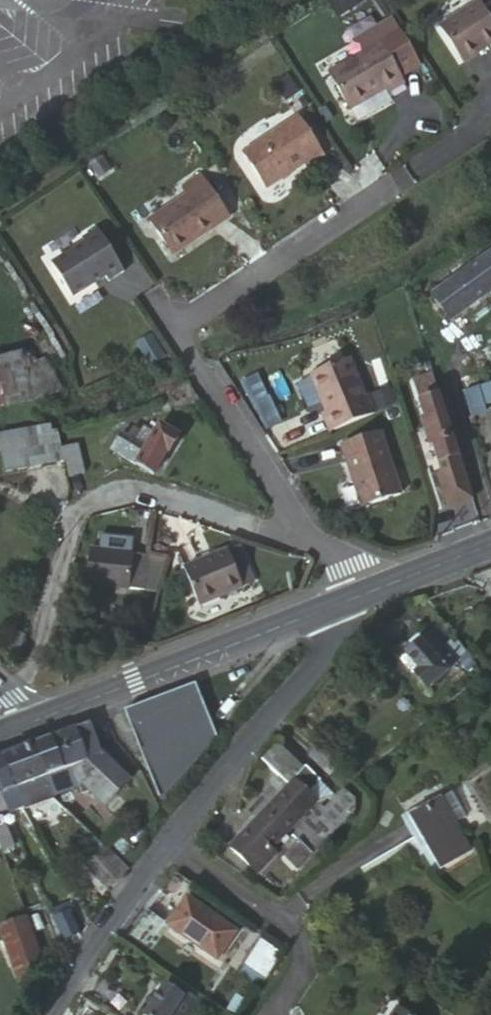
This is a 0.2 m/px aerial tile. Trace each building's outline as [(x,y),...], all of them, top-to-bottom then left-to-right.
[(473,56),(486,46),(490,51),(490,50),(490,0),(485,0),(450,23),(473,56)] [(337,71),(359,108),(395,86),(397,92),(414,82),(408,72),(429,61),(409,29),(337,71)] [(486,46),(473,56),(476,60),(490,51),(486,46)] [(305,89),(292,98),(304,115),(317,106),(305,89)] [(307,117),(252,154),(276,188),(315,161),(317,166),(333,154),(307,117)] [(155,219),(175,249),(202,231),(204,235),(219,225),(216,221),(231,212),(205,175),(189,186),(194,194),(155,219)] [(233,215),(231,212),(216,221),(219,225),(233,215)] [(202,231),(175,249),(177,253),(204,235),(202,231)] [(92,250),(58,271),(79,303),(112,283),(115,288),(131,278),(104,236),(89,245),(92,250)] [(464,284),(484,311),(490,306),(490,264),(464,284)] [(484,311),(464,284),(444,298),(465,325),(484,311)] [(177,362),(162,340),(150,348),(164,370),(177,362)] [(0,362),(0,405),(59,395),(51,355),(29,359),(29,357),(0,362)] [(332,419),(339,436),(384,416),(377,400),(374,401),(357,363),(320,379),(336,417),(332,419)] [(256,371),(240,379),(265,427),(280,419),(256,371)] [(449,401),(447,394),(426,401),(429,407),(449,401)] [(490,415),(486,403),(483,396),(472,400),(479,419),(490,415)] [(449,401),(429,407),(434,424),(429,426),(438,451),(444,449),(453,476),(470,470),(449,401)] [(142,425),(133,438),(157,453),(165,439),(142,425)] [(118,455),(155,478),(161,481),(176,456),(178,458),(188,442),(170,431),(165,439),(157,453),(133,438),(131,437),(118,455)] [(7,439),(8,446),(58,439),(57,432),(7,439)] [(390,438),(351,450),(368,510),(409,498),(390,438)] [(58,439),(8,446),(12,478),(63,470),(58,439)] [(86,451),(68,455),(77,484),(92,480),(86,451)] [(464,520),(483,514),(470,470),(453,476),(449,477),(464,520)] [(121,552),(99,548),(94,585),(152,594),(158,558),(141,555),(144,539),(124,536),(121,552)] [(256,546),(244,551),(259,588),(271,583),(256,546)] [(244,551),(198,568),(213,606),(259,588),(244,551)] [(439,701),(477,666),(464,652),(445,633),(412,661),(425,675),(420,680),(439,701)] [(477,666),(485,659),(472,644),(464,652),(477,666)] [(485,659),(477,666),(485,676),(490,672),(490,665),(485,659)] [(201,692),(131,717),(135,728),(161,715),(168,730),(141,744),(165,804),(222,743),(201,692)] [(135,728),(141,744),(168,730),(161,715),(135,728)] [(40,752),(53,783),(76,774),(92,768),(107,762),(95,730),(72,740),(40,752)] [(340,772),(351,762),(330,742),(319,752),(340,772)] [(51,784),(53,783),(40,752),(20,759),(12,763),(24,795),(34,790),(51,784)] [(110,760),(107,762),(92,768),(110,785),(90,793),(112,814),(138,786),(110,760)] [(24,795),(12,763),(0,767),(0,783),(7,801),(24,795)] [(92,768),(76,774),(82,789),(84,794),(90,793),(110,785),(92,768)] [(76,774),(53,783),(51,784),(57,799),(82,789),(76,774)] [(262,859),(320,803),(301,783),(243,840),(262,859)] [(57,799),(51,784),(34,790),(41,809),(42,811),(59,803),(57,799)] [(34,790),(24,795),(26,801),(31,813),(41,809),(34,790)] [(320,809),(333,824),(355,805),(341,790),(320,809)] [(459,791),(447,797),(464,824),(475,816),(459,791)] [(26,801),(24,795),(7,801),(10,807),(26,801)] [(417,816),(448,865),(478,846),(464,824),(447,797),(417,816)] [(0,804),(0,811),(10,807),(7,801),(0,804)] [(0,816),(0,827),(3,834),(10,856),(20,852),(6,814),(0,816)] [(130,870),(113,855),(88,878),(109,900),(135,875),(130,870)] [(130,870),(135,875),(136,876),(145,865),(139,859),(130,870)] [(195,900),(176,927),(177,928),(224,961),(246,933),(195,900)] [(55,914),(70,945),(83,939),(70,908),(55,914)] [(157,954),(176,927),(161,915),(141,943),(157,954)] [(26,990),(55,979),(34,923),(6,933),(26,990)] [(261,971),(271,979),(285,960),(267,947),(253,966),(261,971)] [(235,1007),(247,1014),(271,979),(261,971),(235,1007)] [(101,997),(124,1014),(134,999),(112,983),(101,997)] [(191,999),(174,987),(154,1014),(179,1014),(191,999)] [(205,1009),(191,999),(179,1014),(201,1014),(205,1009)]
